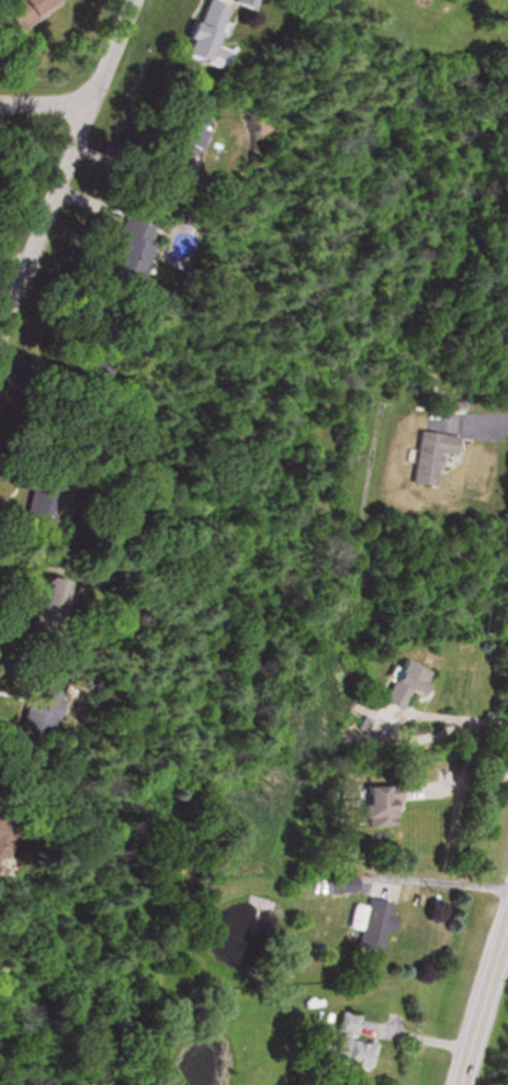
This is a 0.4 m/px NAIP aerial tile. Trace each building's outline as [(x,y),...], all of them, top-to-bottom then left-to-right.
[(0,4),(0,26),(7,38),(66,0),(7,0),(0,4)] [(201,0),(195,0),(179,60),(214,69),(220,50),(212,48),(224,6),(201,0)] [(246,12),(251,0),(229,0),(228,4),(246,12)] [(186,164),(201,120),(180,113),(165,157),(186,164)] [(133,281),(153,229),(127,219),(107,270),(133,281)] [(409,485),(434,488),(437,456),(452,457),(454,438),(415,433),(409,485)] [(54,478),(32,474),(21,526),(44,531),(54,478)] [(52,632),(58,581),(34,578),(27,629),(52,632)] [(70,648),(81,648),(81,639),(70,639),(70,648)] [(396,712),(405,693),(416,697),(426,675),(396,662),(377,703),(396,712)] [(56,697),(28,689),(15,731),(43,739),(56,697)] [(395,827),(395,787),(359,787),(359,827),(395,827)] [(325,881),(325,894),(352,894),(352,881),(325,881)] [(387,934),(392,907),(363,901),(353,949),(378,954),(382,933),(387,934)] [(373,1048),(351,1043),(356,1019),(337,1015),(327,1065),(368,1073),(373,1048)]
